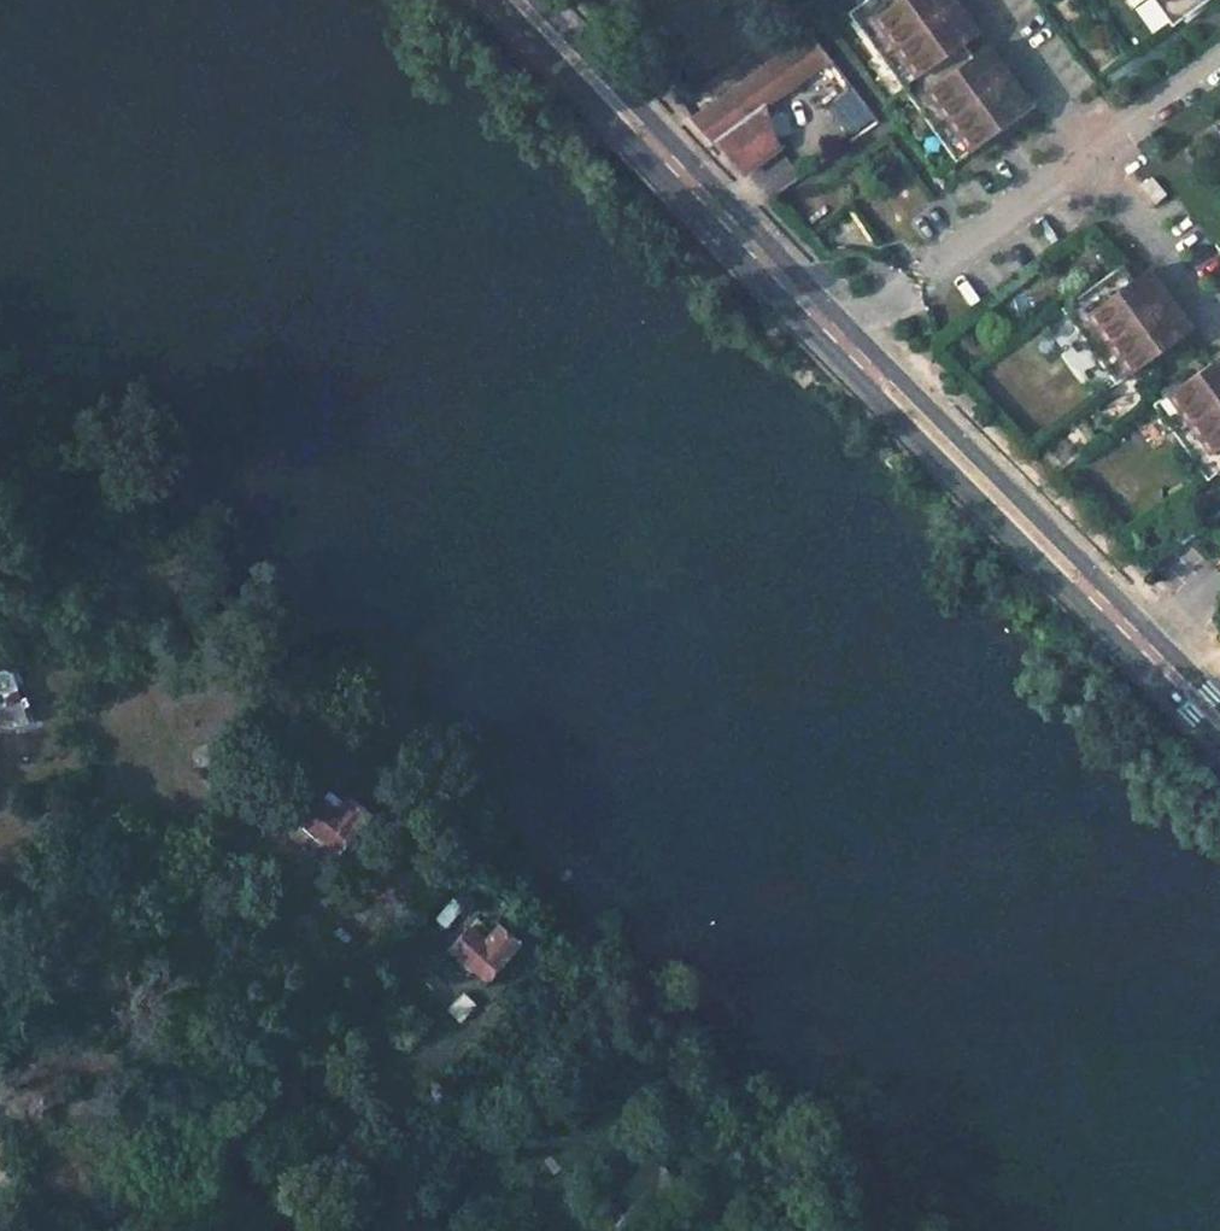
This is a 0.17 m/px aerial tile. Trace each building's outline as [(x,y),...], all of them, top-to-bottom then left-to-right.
[(954,0),(906,0),(874,24),(917,83),(981,37),(954,0)] [(829,61),(809,35),(681,128),(732,182),(780,149),(766,108),(829,61)] [(1034,109),(992,52),(929,99),(970,156),(1034,109)] [(841,62),(816,74),(848,138),(873,125),(841,62)] [(753,172),(767,194),(796,175),(782,153),(753,172)] [(1193,329),(1152,273),(1090,318),(1130,374),(1193,329)] [(1171,394),(1214,454),(1219,450),(1219,358),(1171,394)] [(18,664),(9,667),(0,671),(0,727),(11,729),(28,724),(24,708),(29,706),(25,697),(21,699),(18,688),(23,686),(18,664)] [(374,815),(350,795),(338,809),(322,797),(298,826),(323,847),(326,844),(340,857),(358,837),(374,815)] [(464,907),(453,898),(435,920),(446,929),(464,907)] [(507,931),(500,924),(487,939),(471,926),(449,951),(489,985),(523,945),(507,931)] [(477,1005),(464,993),(447,1011),(460,1024),(477,1005)] [(562,1169),(551,1156),(544,1161),(555,1175),(562,1169)] [(635,1204),(610,1230),(644,1230),(686,1186),(653,1156),(620,1191),(635,1204)]
